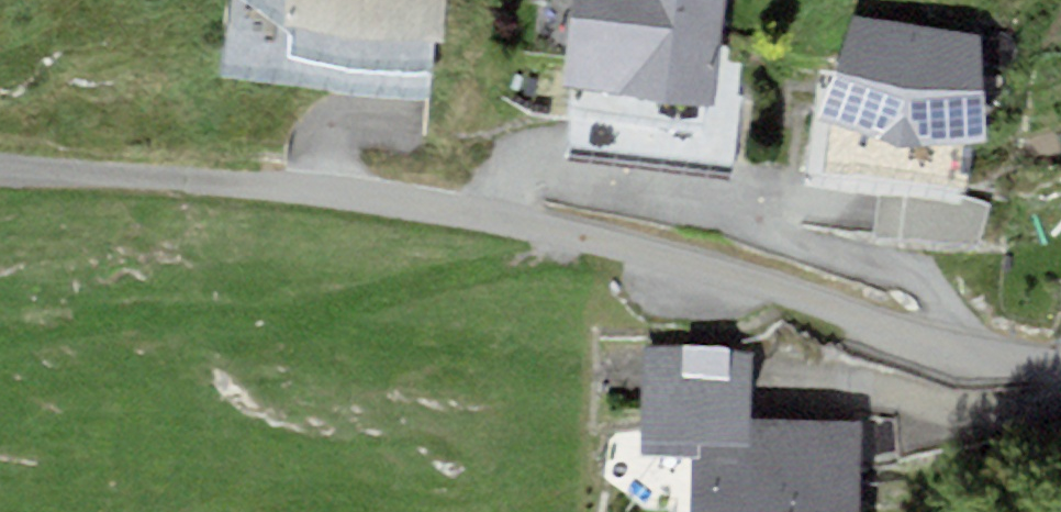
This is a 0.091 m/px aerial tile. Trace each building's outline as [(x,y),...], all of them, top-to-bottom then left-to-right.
[(248,0),(226,0),(219,75),(293,82),(426,94),(428,73),(290,60),(292,37),(248,0)] [(292,37),(290,60),(428,73),(431,39),(443,40),(447,0),(248,0),(292,37)] [(564,85),(569,85),(562,157),(733,174),(745,63),(720,61),(726,0),(572,0),(564,85)] [(984,33),(855,11),(835,69),(818,117),(828,122),(824,166),(969,189),(974,142),(985,141),(984,33)] [(818,117),(835,69),(819,68),(803,180),(880,192),(969,202),(969,189),(824,166),(828,122),(818,117)] [(293,82),(219,75),(211,147),(286,154),(293,82)] [(969,202),(880,192),(875,237),(980,244),(990,205),(969,202)] [(641,344),(639,457),(693,458),(692,511),(857,511),(859,422),(752,420),(753,347),(641,344)]
